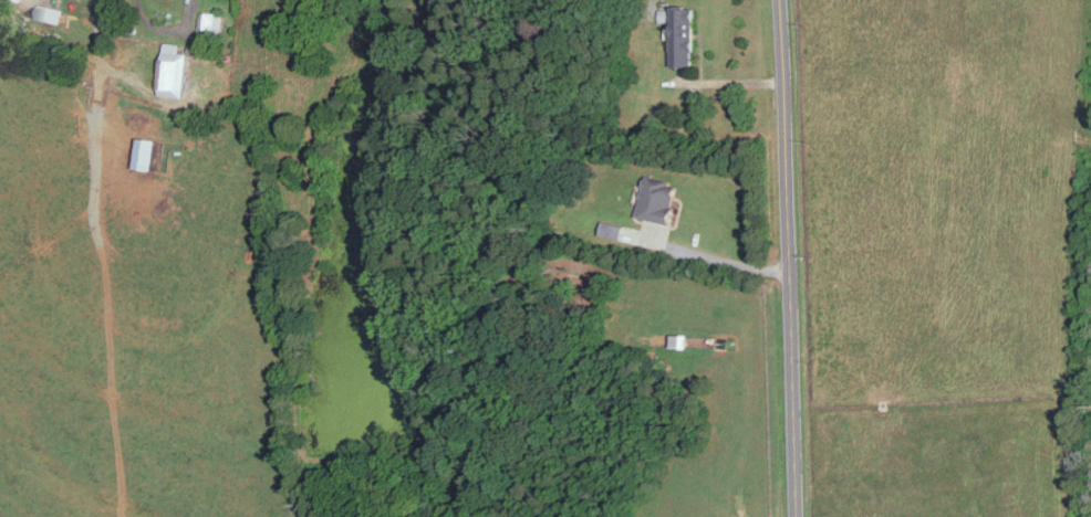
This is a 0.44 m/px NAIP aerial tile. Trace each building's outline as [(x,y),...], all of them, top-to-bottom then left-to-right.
[(62,24),(65,10),(41,4),(38,18),(62,24)] [(694,7),(672,7),(673,67),(695,66),(694,7)] [(180,43),(163,42),(160,95),(185,96),(188,52),(180,52),(180,43)] [(153,170),(156,139),(138,137),(135,168),(153,170)] [(671,224),(681,184),(647,176),(638,216),(671,224)]
